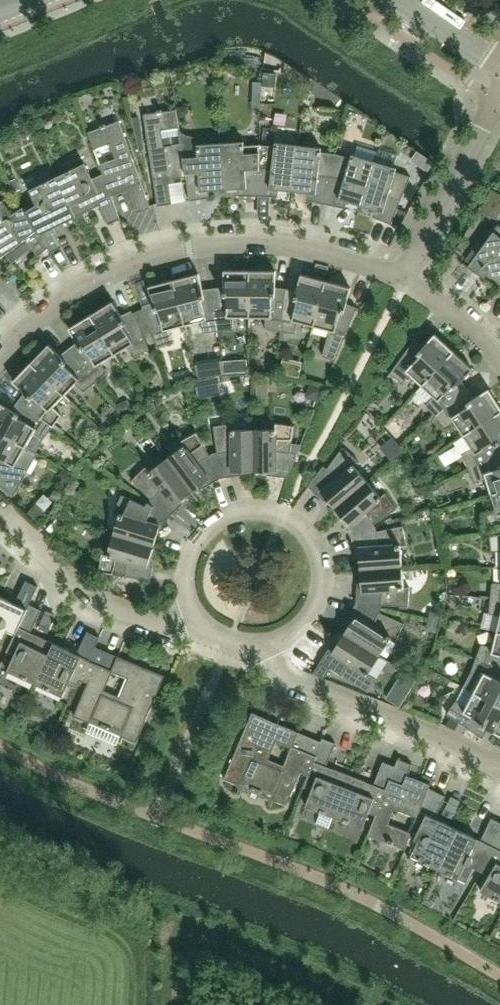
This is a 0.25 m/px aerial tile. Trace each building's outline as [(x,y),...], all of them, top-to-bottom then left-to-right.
[(264,73),(263,86),(275,87),(276,74),(264,73)] [(253,82),(253,92),(261,92),(261,82),(253,82)] [(187,104),(177,106),(179,117),(185,116),(188,110),(187,104)] [(183,150),(182,144),(172,146),(171,137),(163,139),(162,131),(180,128),(177,109),(144,114),(158,206),(173,204),(169,179),(186,177),(182,150),(183,150)] [(151,208),(119,121),(88,132),(103,173),(112,196),(128,190),(137,213),(151,208)] [(180,131),(182,144),(183,150),(182,150),(186,177),(190,201),(202,199),(201,191),(224,189),(221,143),(201,144),(200,138),(194,137),(192,137),(189,136),(187,136),(184,134),(181,132),(180,131)] [(405,142),(399,151),(405,155),(410,153),(415,146),(412,144),(406,140),(405,142)] [(258,196),(260,145),(244,146),(244,142),(221,143),(224,189),(246,188),(246,196),(258,196)] [(293,191),(298,145),(275,142),(275,146),(260,145),(258,196),(270,197),(271,189),(293,191)] [(326,204),(336,154),(321,152),(322,148),(298,145),(293,191),(315,194),(314,202),(326,204)] [(361,206),(375,161),(352,154),(351,158),(336,154),(326,204),(337,207),(340,199),(361,206)] [(361,206),(374,210),(371,216),(391,224),(393,221),(398,208),(411,176),(396,172),(397,168),(375,161),(361,206)] [(103,173),(92,178),(85,163),(57,177),(77,217),(99,205),(109,225),(120,219),(112,196),(103,173)] [(15,177),(8,180),(14,191),(20,188),(15,177)] [(77,217),(57,177),(30,190),(37,205),(26,210),(49,248),(51,252),(63,247),(53,228),(77,217)] [(26,210),(24,207),(13,214),(3,201),(0,203),(0,247),(6,254),(10,260),(24,249),(20,243),(26,239),(39,256),(49,248),(26,210)] [(398,208),(393,221),(398,223),(399,224),(405,211),(398,208)] [(498,225),(476,256),(468,251),(461,262),(478,274),(483,268),(499,283),(499,226),(498,225)] [(250,317),(250,271),(224,271),(224,287),(214,288),(219,331),(234,329),(234,317),(250,317)] [(281,331),(286,288),(276,287),(276,271),(250,271),(250,317),(266,317),(266,329),(281,331)] [(219,331),(214,288),(203,289),(199,274),(174,280),(185,325),(201,321),(204,333),(219,331)] [(314,326),(326,281),(301,274),(297,290),(286,288),(281,331),(295,333),(298,322),(314,326)] [(185,325),(174,280),(149,286),(153,302),(142,306),(158,346),(173,341),(170,329),(185,325)] [(335,361),(357,308),(347,303),(351,288),(326,281),(314,326),(330,330),(323,356),(335,361)] [(149,350),(132,311),(121,315),(113,301),(91,315),(115,354),(129,346),(135,356),(149,350)] [(115,354),(91,315),(69,328),(77,342),(69,349),(96,382),(108,373),(102,363),(115,354)] [(422,386),(454,351),(435,334),(424,346),(415,339),(390,374),(403,383),(411,375),(422,386)] [(96,382),(69,349),(61,355),(49,344),(31,363),(65,395),(76,384),(84,392),(96,382)] [(469,389),(462,381),(473,369),(454,351),(422,386),(434,396),(426,405),(436,417),(469,389)] [(247,359),(237,360),(238,372),(248,371),(247,359)] [(214,362),(209,368),(210,375),(224,373),(222,361),(214,362)] [(65,395),(31,363),(13,381),(25,393),(18,401),(53,427),(62,415),(53,407),(65,395)] [(311,384),(305,396),(317,401),(322,389),(311,384)] [(499,413),(499,406),(489,389),(476,397),(469,389),(436,417),(445,428),(455,422),(464,435),(499,413)] [(18,401),(12,410),(0,403),(0,432),(26,447),(34,433),(44,439),(53,427),(18,401)] [(464,435),(473,449),(462,455),(469,469),(499,454),(499,413),(464,435)] [(254,471),(254,429),(233,429),(233,423),(214,426),(218,452),(213,453),(222,478),(234,476),(234,471),(254,471)] [(291,452),(295,426),(275,423),(275,429),(254,429),(254,471),(275,471),(276,476),(288,477),(297,454),(291,452)] [(13,495),(14,496),(37,454),(26,447),(0,432),(0,486),(13,495)] [(222,478),(213,453),(209,455),(197,432),(180,441),(184,446),(167,459),(192,492),(209,480),(211,484),(222,478)] [(368,481),(354,465),(359,461),(343,447),(328,469),(324,466),(309,486),(318,495),(322,492),(336,508),(368,481)] [(469,469),(475,483),(487,479),(491,494),(499,492),(499,454),(469,469)] [(450,457),(439,463),(445,474),(456,468),(450,457)] [(192,492),(167,459),(150,471),(146,466),(132,480),(151,499),(148,502),(169,517),(178,509),(175,505),(192,492)] [(396,509),(386,493),(381,497),(368,481),(336,508),(349,524),(346,527),(352,537),(376,527),(374,524),(396,509)] [(491,494),(496,510),(485,513),(488,529),(499,526),(499,492),(491,494)] [(165,528),(169,517),(148,502),(146,506),(122,495),(114,512),(120,514),(114,534),(154,546),(160,526),(165,528)] [(39,530),(50,519),(37,506),(26,517),(39,530)] [(402,566),(401,545),(407,545),(403,526),(377,531),(376,527),(352,537),(354,549),(359,548),(361,569),(402,566)] [(148,566),(154,546),(114,534),(108,554),(102,553),(99,572),(151,580),(153,568),(148,566)] [(489,536),(492,551),(499,551),(499,534),(489,536)] [(404,587),(402,566),(361,569),(362,590),(357,591),(356,602),(382,609),(382,605),(409,606),(410,587),(404,587)] [(29,604),(30,604),(38,586),(26,581),(15,603),(0,596),(0,645),(1,645),(8,630),(15,634),(16,634),(29,604)] [(492,583),(491,598),(499,599),(499,583),(492,583)] [(491,598),(489,613),(499,616),(499,599),(491,598)] [(396,641),(404,624),(380,612),(382,609),(356,602),(352,613),(356,616),(344,633),(380,656),(391,638),(396,641)] [(54,643),(31,632),(42,610),(30,604),(29,604),(16,634),(15,634),(7,652),(15,656),(8,670),(35,683),(54,643)] [(430,613),(428,619),(439,622),(441,612),(434,611),(430,613)] [(37,632),(48,637),(56,620),(45,615),(37,632)] [(428,619),(427,626),(429,630),(436,631),(439,622),(428,619)] [(497,631),(493,647),(482,644),(476,658),(499,667),(499,632),(497,631)] [(80,680),(95,647),(96,647),(100,637),(88,632),(77,654),(54,643),(35,683),(63,696),(70,682),(78,685),(80,680)] [(369,674),(380,656),(344,633),(333,651),(329,649),(321,662),(330,668),(368,692),(376,679),(369,674)] [(165,676),(96,647),(95,647),(80,680),(88,683),(74,716),(137,742),(165,676)] [(476,658),(471,672),(464,687),(472,691),(499,706),(499,667),(476,658)] [(321,662),(314,673),(324,677),(330,668),(321,662)] [(399,705),(415,680),(404,673),(388,698),(399,705)] [(465,705),(456,701),(447,714),(483,738),(489,729),(499,735),(499,706),(472,691),(465,705)] [(322,742),(321,742),(252,712),(224,779),(287,805),(301,773),(308,776),(309,776),(322,742)] [(377,816),(395,766),(383,761),(374,784),(327,766),(336,743),(323,738),(321,742),(322,742),(309,776),(308,776),(303,787),(312,790),(306,806),(321,812),(317,824),(329,829),(333,816),(363,828),(369,812),(376,815),(377,816)] [(410,837),(429,788),(430,788),(431,784),(408,775),(412,764),(398,759),(395,766),(377,816),(376,815),(368,835),(406,849),(410,837)] [(458,829),(435,818),(446,796),(430,788),(429,788),(410,837),(418,841),(411,856),(439,869),(458,829)] [(499,841),(499,822),(492,818),(481,840),(458,829),(439,869),(466,883),(473,868),(482,872),(499,841)] [(482,872),(489,876),(481,890),(499,902),(499,841),(482,872)]
